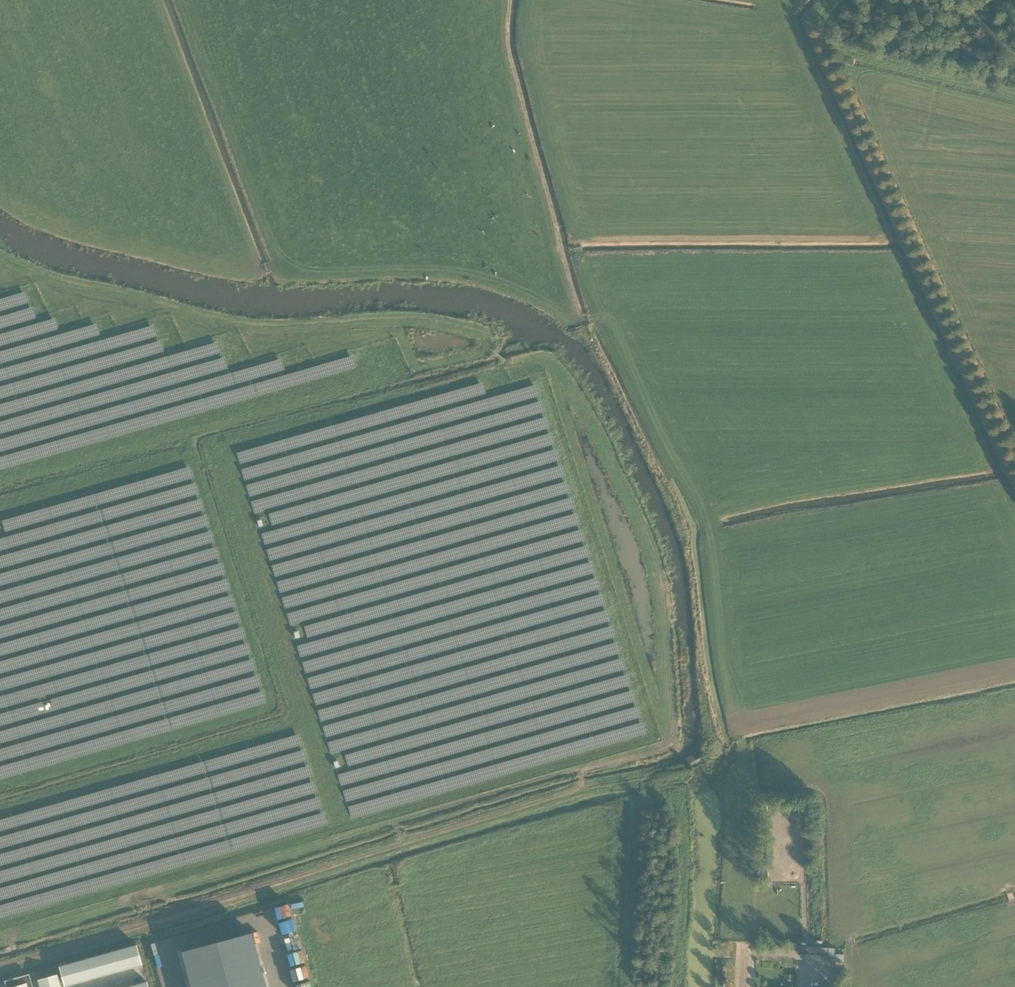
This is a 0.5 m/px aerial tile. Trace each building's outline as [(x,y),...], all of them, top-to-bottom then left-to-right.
[(181,951),(186,968),(189,980),(191,986),(265,986),(263,980),(264,980),(259,961),(258,961),(255,950),(255,949),(251,932),(181,951)] [(136,944),(59,966),(64,986),(142,964),(136,944)] [(798,953),(828,956),(829,948),(799,945),(798,953)] [(844,963),(845,954),(834,954),(834,956),(831,956),(831,962),(844,963)] [(37,979),(39,986),(61,986),(57,973),(37,979)] [(29,974),(4,981),(6,986),(32,986),(29,974)]
